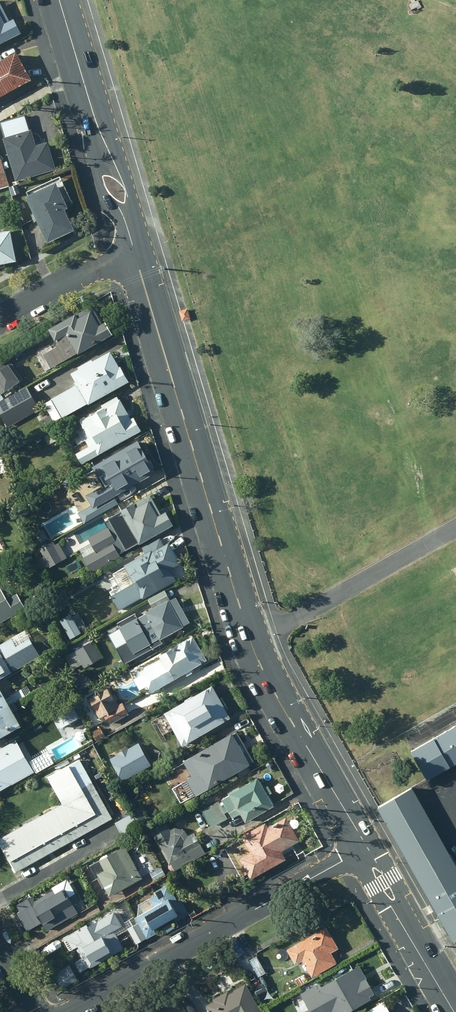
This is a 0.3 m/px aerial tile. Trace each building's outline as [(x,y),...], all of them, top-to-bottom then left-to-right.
[(411,11),(416,8),(417,10),(422,8),(418,0),(415,2),(414,0),(410,0),(412,4),(409,5),(411,11)] [(0,8),(0,45),(20,35),(12,20),(8,22),(0,8)] [(14,55),(0,63),(0,98),(30,82),(14,55)] [(24,116),(0,123),(0,126),(4,139),(1,139),(15,183),(56,171),(46,143),(33,147),(24,116)] [(66,210),(54,184),(23,199),(45,245),(73,233),(63,212),(66,210)] [(8,233),(0,235),(0,267),(15,264),(8,233)] [(49,366),(110,333),(103,321),(97,324),(87,306),(48,327),(58,345),(43,354),(49,366)] [(189,308),(180,311),(183,321),(192,319),(189,308)] [(61,417),(127,381),(119,365),(113,368),(105,353),(90,361),(89,359),(77,366),(78,367),(70,372),(76,384),(51,398),(61,417)] [(20,379),(9,361),(4,364),(3,363),(0,364),(0,393),(20,379)] [(26,386),(0,401),(0,416),(6,427),(39,409),(26,386)] [(79,463),(140,430),(132,416),(124,420),(119,412),(123,410),(116,396),(100,404),(102,407),(78,420),(88,437),(84,439),(87,445),(74,453),(79,463)] [(91,507),(154,472),(136,439),(90,465),(101,484),(84,494),(91,507)] [(128,547),(171,524),(164,511),(156,515),(147,500),(135,506),(133,503),(110,515),(128,547)] [(117,554),(107,538),(96,544),(106,561),(117,554)] [(141,598),(175,580),(168,567),(178,561),(168,541),(151,550),(150,549),(123,564),(132,581),(110,594),(118,609),(141,597),(141,598)] [(68,557),(60,544),(38,556),(45,570),(68,557)] [(24,608),(16,593),(5,599),(0,589),(0,621),(24,608)] [(182,626),(167,599),(144,612),(145,614),(118,629),(133,658),(158,644),(156,641),(182,626)] [(79,628),(88,625),(82,611),(61,620),(70,641),(82,635),(79,628)] [(150,691),(206,659),(192,634),(135,666),(140,674),(132,678),(138,689),(146,684),(150,691)] [(30,641),(4,656),(5,658),(3,660),(0,654),(0,678),(38,656),(30,641)] [(101,657),(91,641),(73,651),(83,668),(101,657)] [(228,717),(211,685),(162,712),(181,745),(228,717)] [(11,706),(0,686),(0,712),(11,706)] [(108,724),(128,713),(121,702),(117,704),(107,687),(87,698),(98,718),(103,715),(108,724)] [(11,706),(0,712),(0,737),(22,725),(11,706)] [(455,762),(455,723),(409,750),(426,779),(455,762)] [(249,764),(230,732),(182,761),(191,776),(185,780),(195,796),(249,764)] [(139,741),(108,758),(121,782),(152,765),(139,741)] [(30,772),(24,761),(19,764),(8,744),(0,748),(0,789),(30,772)] [(46,777),(61,803),(70,798),(93,786),(79,759),(46,777)] [(273,806),(256,777),(228,793),(228,794),(220,799),(230,817),(238,813),(244,822),(273,806)] [(93,786),(70,798),(88,831),(111,818),(93,786)] [(377,806),(452,941),(455,939),(455,866),(412,787),(377,806)] [(61,803),(44,812),(62,846),(88,831),(70,798),(61,803)] [(140,806),(131,812),(140,826),(149,821),(140,806)] [(44,812),(20,826),(38,859),(62,846),(44,812)] [(127,816),(114,823),(122,838),(135,832),(127,816)] [(298,840),(285,817),(267,827),(264,821),(240,834),(249,852),(238,858),(249,878),(285,859),(280,851),(298,840)] [(149,830),(168,864),(201,846),(193,832),(187,836),(184,830),(173,827),(169,830),(164,821),(149,830)] [(38,859),(20,826),(0,837),(0,847),(14,872),(38,859)] [(134,875),(119,848),(87,865),(94,877),(102,873),(109,888),(134,875)] [(160,867),(149,873),(153,881),(164,875),(160,867)] [(45,930),(77,913),(62,887),(53,893),(51,890),(33,901),(30,896),(15,905),(19,911),(15,913),(25,930),(40,923),(45,930)] [(171,905),(174,903),(166,889),(148,899),(152,907),(133,917),(136,923),(145,939),(156,933),(153,928),(176,915),(171,905)] [(126,929),(116,910),(79,929),(79,930),(65,937),(71,949),(76,946),(77,948),(76,949),(81,958),(75,962),(80,971),(88,967),(88,968),(98,962),(123,949),(116,936),(127,930),(134,945),(145,939),(136,923),(126,929)] [(338,946),(325,923),(286,946),(294,961),(301,957),(311,974),(336,960),(330,950),(338,946)] [(265,971),(255,955),(246,960),(256,976),(265,971)] [(358,962),(318,985),(333,1011),(341,1011),(370,996),(368,993),(373,990),(358,962)] [(77,981),(67,964),(52,973),(62,990),(77,981)] [(244,980),(231,987),(230,985),(211,995),(212,997),(205,1002),(208,1007),(199,1011),(262,1011),(244,980)] [(382,998),(364,1010),(365,1011),(391,1011),(382,998)]
